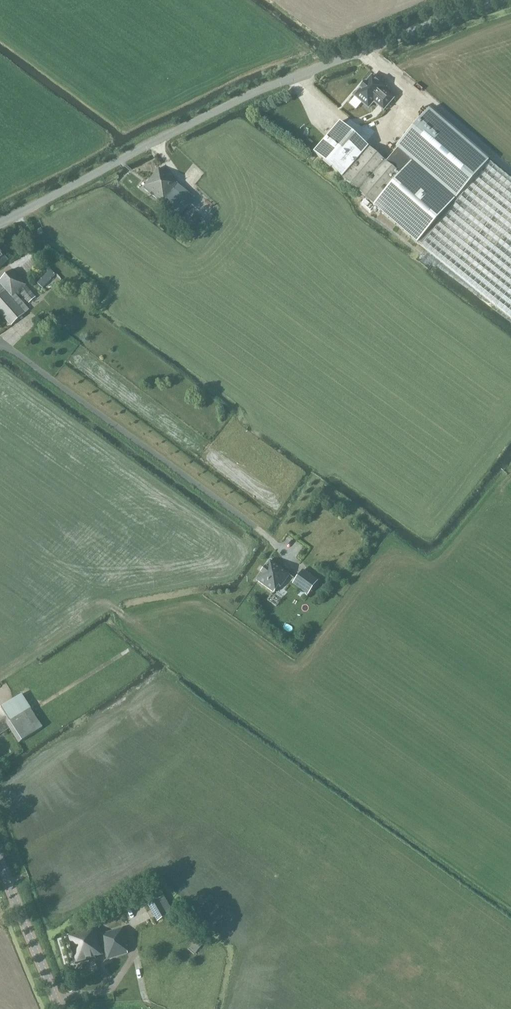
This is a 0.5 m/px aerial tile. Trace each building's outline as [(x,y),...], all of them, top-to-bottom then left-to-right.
[(361,88),(361,89),(355,96),(368,108),(374,102),(384,110),(393,99),(384,90),(385,88),(372,76),(366,84),(365,83),(361,88)] [(397,148),(399,149),(387,163),(400,175),(412,161),(457,200),(490,160),(429,109),(397,148)] [(314,152),(343,177),(369,147),(340,122),(314,152)] [(400,175),(387,163),(369,147),(343,177),(342,178),(374,205),(400,175)] [(374,205),(494,307),(510,286),(510,178),(490,160),(457,200),(412,161),(400,175),(374,205)] [(177,184),(178,182),(159,167),(143,189),(164,204),(175,190),(173,189),(177,184)] [(9,261),(4,256),(5,254),(5,252),(1,246),(0,246),(0,269),(9,261)] [(11,326),(30,310),(16,295),(19,292),(29,303),(36,298),(26,285),(13,270),(0,281),(0,284),(12,298),(11,298),(0,285),(0,314),(11,326)] [(37,283),(43,288),(56,275),(51,270),(37,283)] [(285,535),(281,541),(289,547),(293,541),(285,535)] [(257,581),(274,593),(279,586),(281,587),(289,575),(290,575),(271,561),(270,560),(270,561),(270,562),(266,568),(265,567),(265,568),(262,573),(261,573),(257,580),(257,579),(256,580),(257,581)] [(296,580),(311,591),(318,581),(303,570),(296,580)] [(33,712),(22,694),(0,708),(0,735),(10,729),(19,744),(43,728),(33,712)] [(164,896),(162,897),(161,896),(151,902),(161,920),(171,914),(171,913),(173,912),(164,896)] [(67,935),(69,943),(76,965),(98,958),(98,957),(102,956),(102,955),(104,954),(106,960),(129,954),(127,947),(129,946),(124,928),(98,935),(96,927),(67,935)]
